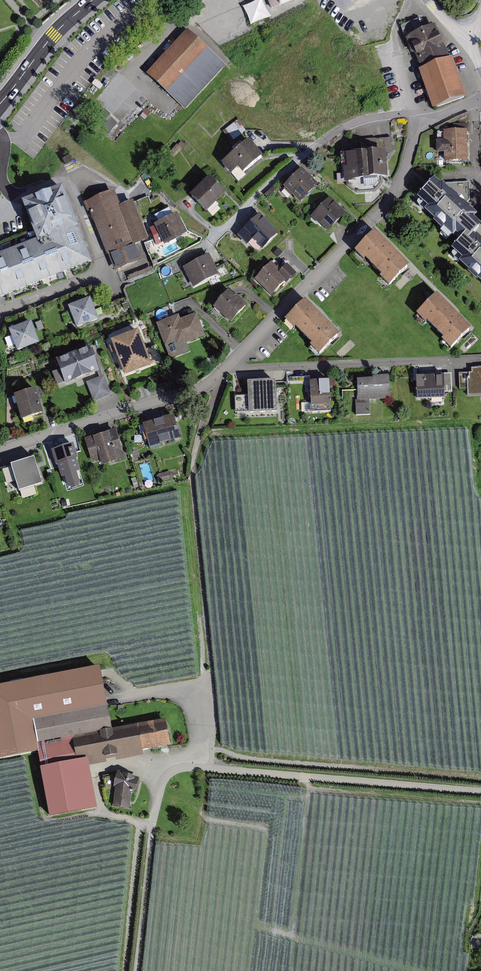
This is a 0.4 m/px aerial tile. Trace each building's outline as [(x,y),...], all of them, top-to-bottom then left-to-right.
[(232,65),(191,27),(149,71),(190,109),(232,65)] [(222,111),(217,107),(213,111),(218,115),(222,111)] [(116,124),(103,112),(95,120),(108,132),(116,124)] [(238,120),(225,130),(232,140),(246,131),(238,120)] [(445,132),(445,140),(436,140),(436,151),(446,151),(446,162),(468,161),(467,132),(445,132)] [(263,157),(249,141),(222,164),(230,173),(238,166),(244,173),(263,157)] [(383,184),(381,158),(336,162),(338,188),(383,184)] [(314,191),(297,174),(278,192),(296,210),(314,191)] [(224,191),(209,176),(191,194),(207,209),(224,191)] [(437,183),(418,205),(461,245),(452,256),(480,284),(480,240),(479,239),(480,236),(480,224),(437,183)] [(96,266),(66,189),(27,204),(41,240),(0,256),(0,302),(96,266)] [(118,191),(87,203),(118,274),(144,263),(138,247),(153,242),(137,202),(124,207),(118,191)] [(343,221),(325,204),(306,223),(324,240),(343,221)] [(187,240),(177,219),(153,230),(163,251),(187,240)] [(254,221),(239,237),(258,256),(273,241),(254,221)] [(414,268),(380,233),(359,252),(394,288),(414,268)] [(204,261),(179,274),(189,295),(215,281),(204,261)] [(273,262),(249,286),(267,305),(291,281),(273,262)] [(478,329),(443,293),(422,313),(457,349),(478,329)] [(243,312),(224,297),(209,316),(227,331),(243,312)] [(345,334),(309,300),(288,321),(324,356),(345,334)] [(85,304),(64,312),(73,335),(94,327),(85,304)] [(171,355),(201,343),(191,320),(176,326),(174,322),(151,330),(160,354),(169,350),(171,355)] [(25,329),(3,337),(12,360),(34,352),(25,329)] [(137,330),(111,340),(125,375),(151,364),(137,330)] [(57,384),(98,369),(89,346),(57,359),(61,369),(53,372),(57,384)] [(455,376),(457,405),(480,403),(480,375),(455,376)] [(111,394),(104,376),(88,382),(95,401),(103,397),(111,394)] [(441,383),(411,384),(412,407),(442,406),(441,383)] [(385,385),(352,387),(353,407),(386,406),(385,385)] [(327,412),(326,388),(287,390),(288,414),(327,412)] [(35,389),(14,395),(22,419),(43,412),(40,402),(35,389)] [(270,389),(244,390),(245,420),(271,418),(270,389)] [(170,422),(137,433),(145,456),(178,446),(170,422)] [(122,464),(113,436),(81,446),(91,475),(122,464)] [(54,473),(75,465),(69,449),(48,456),(54,473)] [(42,482),(34,457),(0,468),(8,493),(42,482)] [(0,686),(0,756),(1,759),(40,752),(52,818),(102,808),(95,766),(148,756),(147,750),(174,745),(170,720),(115,730),(103,667),(0,686)] [(143,779),(123,775),(117,803),(138,807),(143,779)]
